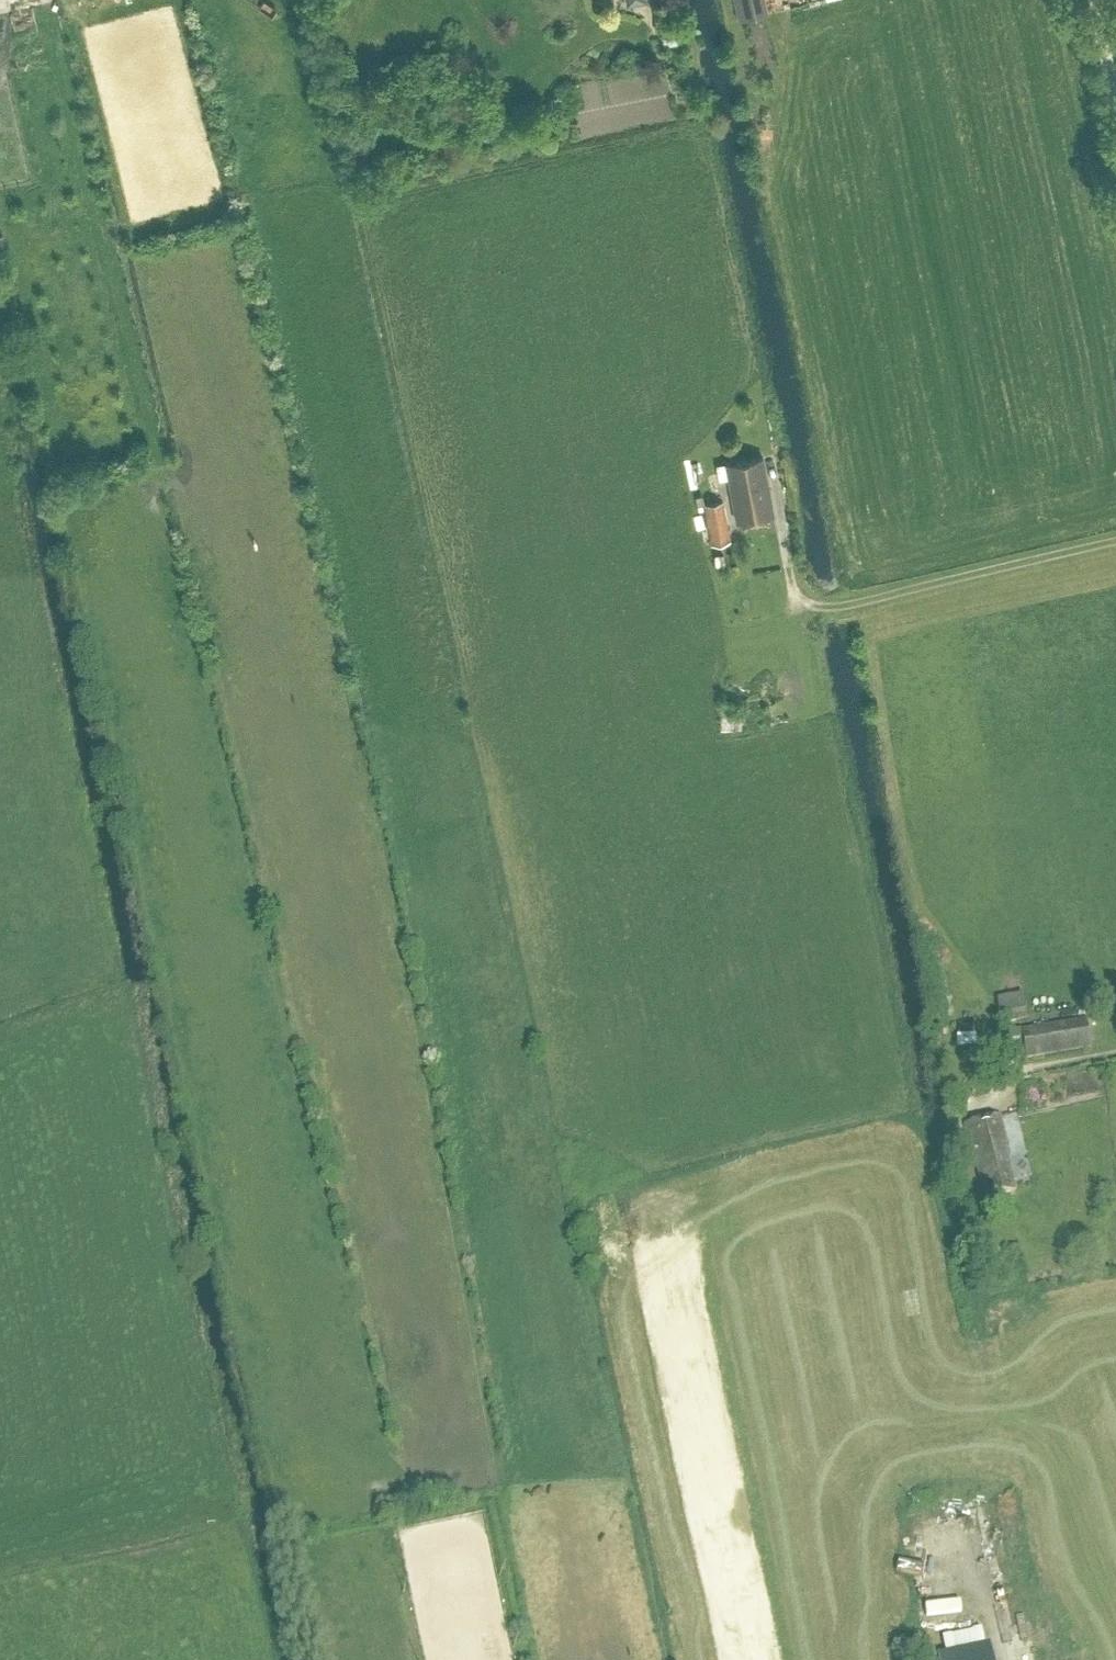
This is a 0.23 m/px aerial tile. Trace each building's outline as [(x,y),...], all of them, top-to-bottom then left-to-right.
[(761,12),(758,0),(735,0),(739,18),(761,12)] [(669,1),(652,4),(658,32),(675,28),(669,1)] [(761,455),(724,462),(736,520),(773,513),(761,455)] [(722,499),(702,502),(709,542),(729,539),(722,499)] [(1027,1021),(1023,997),(996,1002),(1001,1026),(1027,1021)] [(1019,1032),(1025,1064),(1090,1053),(1084,1021),(1019,1032)] [(980,1180),(985,1200),(1013,1193),(1004,1152),(1006,1152),(999,1119),(963,1127),(973,1168),(974,1167),(977,1181),(980,1180)] [(983,1506),(969,1506),(970,1528),(984,1528),(983,1506)] [(1011,1632),(1025,1631),(1022,1611),(1008,1613),(1011,1632)] [(948,1655),(938,1657),(939,1659),(992,1659),(989,1646),(981,1648),(978,1634),(945,1641),(948,1655)] [(495,1659),(510,1659),(506,1645),(493,1649),(495,1659)]
